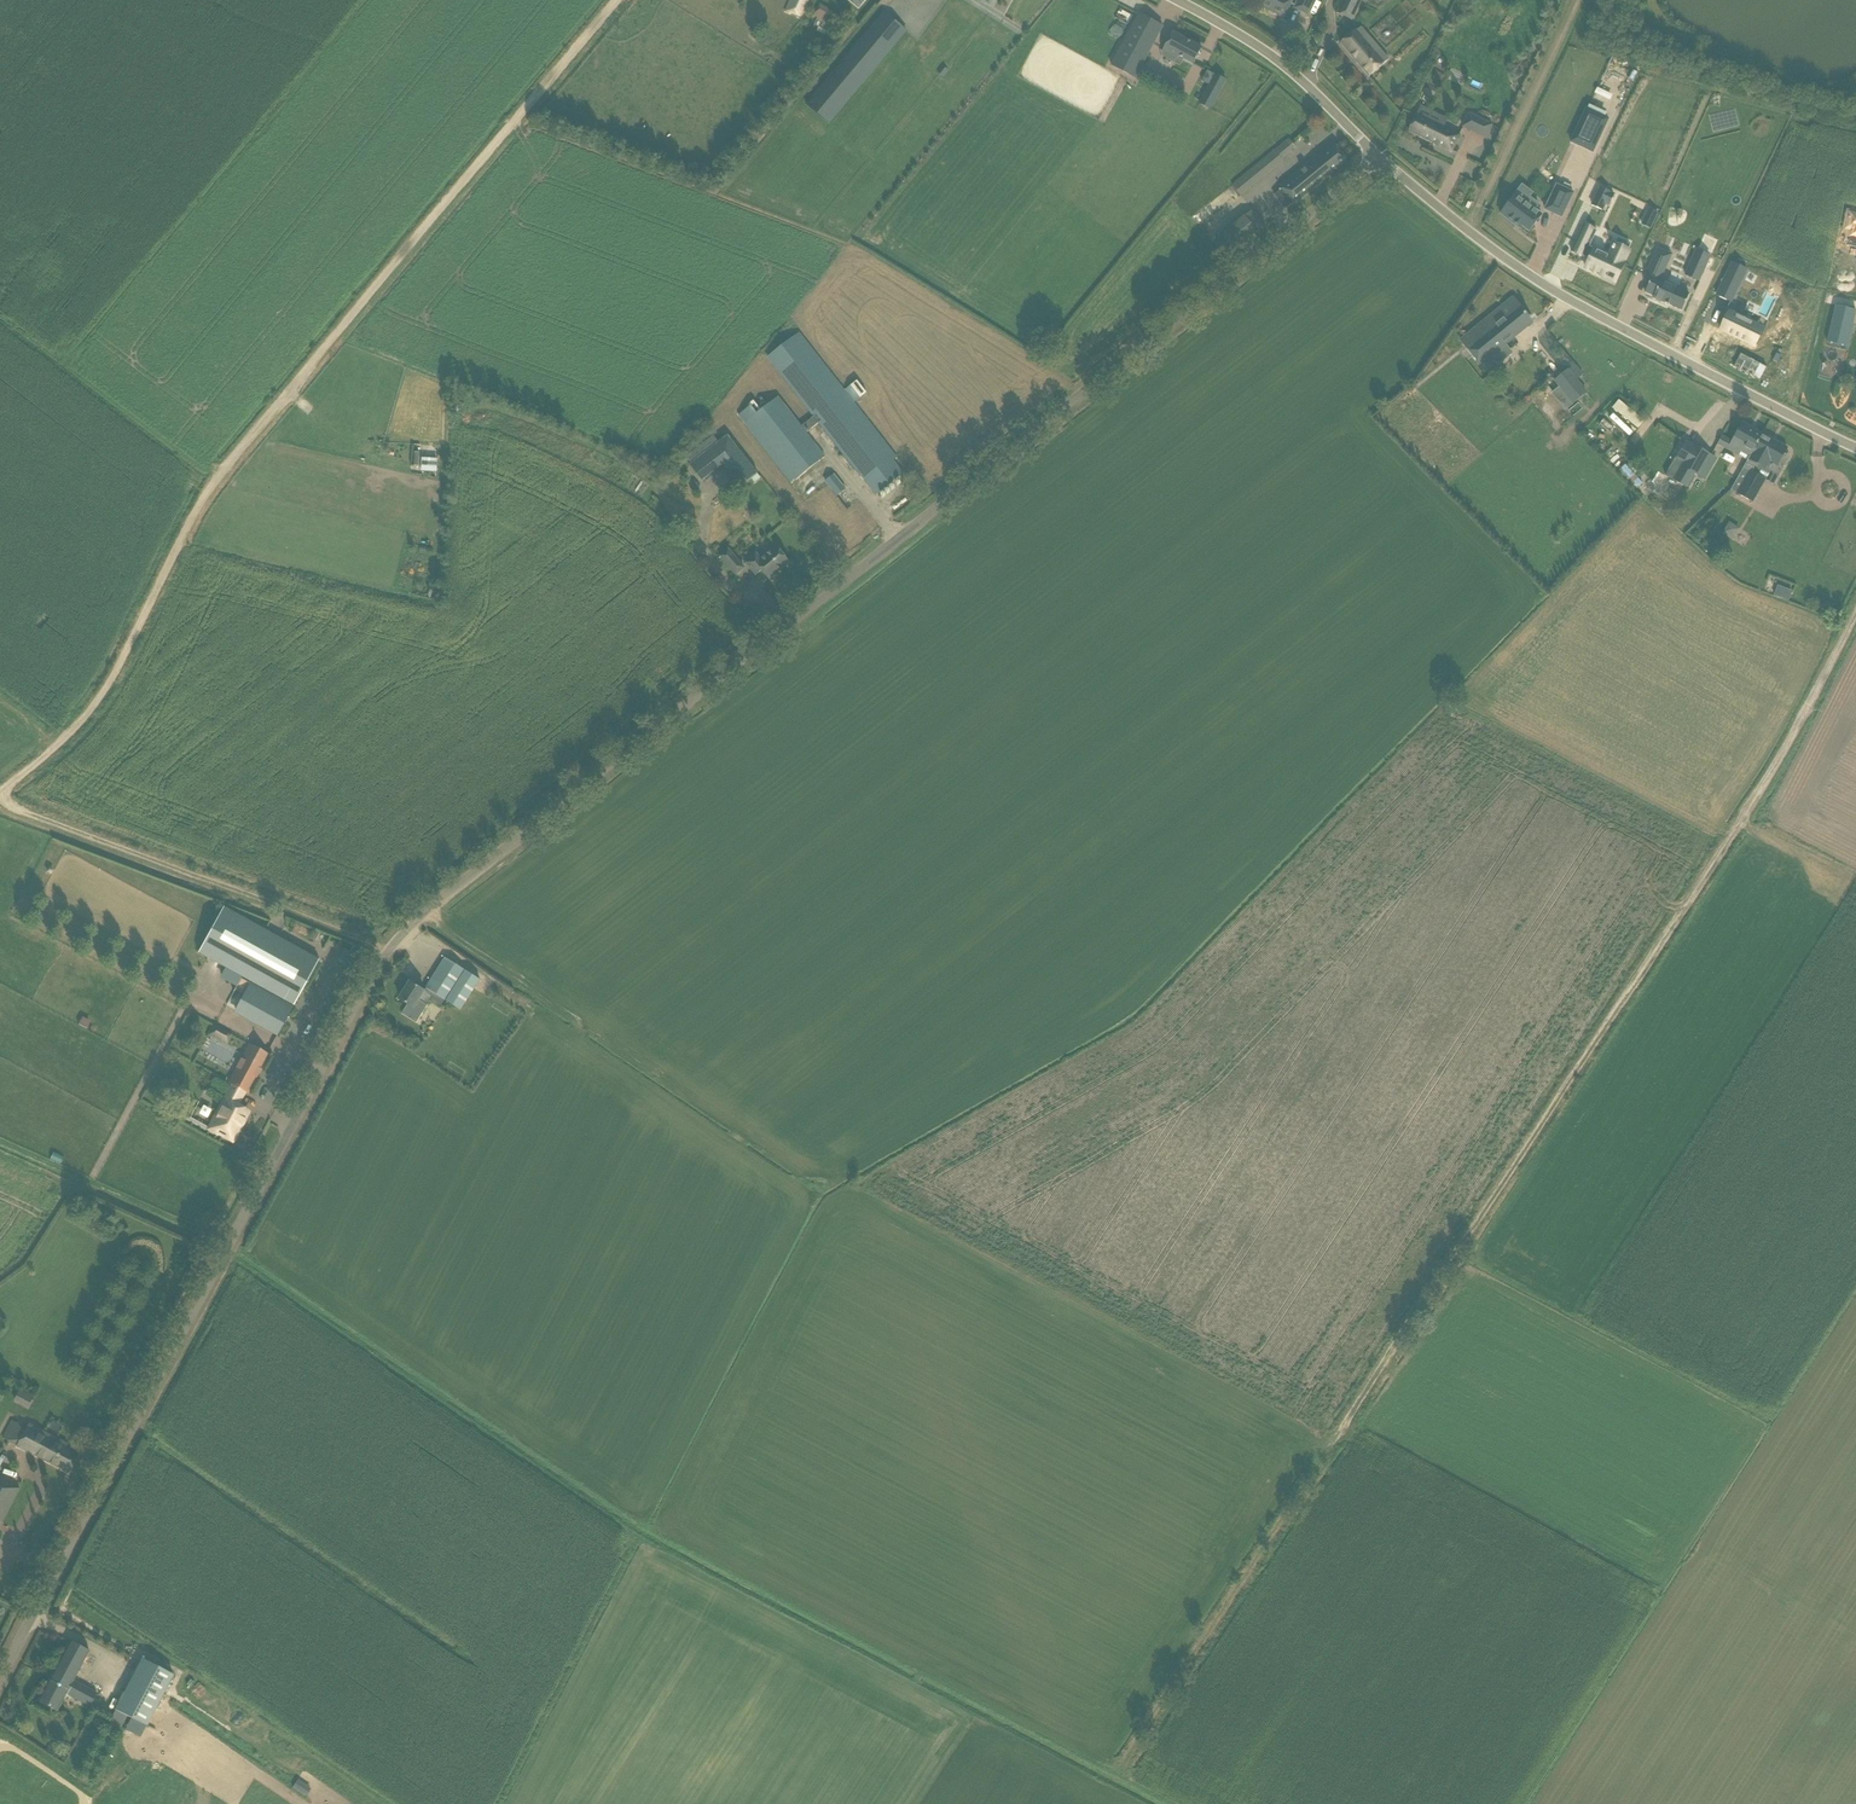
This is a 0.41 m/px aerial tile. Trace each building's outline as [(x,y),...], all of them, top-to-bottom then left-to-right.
[(784,12),(800,19),(802,20),(804,15),(806,11),(804,10),(808,0),(790,0),(784,12)] [(1259,6),(1284,18),(1293,0),(1262,0),(1259,6)] [(1312,3),(1313,4),(1315,0),(1298,0),(1294,8),(1307,14),(1312,3)] [(1356,13),(1362,0),(1343,0),(1341,5),(1356,13)] [(825,23),(831,12),(819,5),(813,16),(825,23)] [(884,12),(806,105),(828,123),(906,31),(891,18),(884,12)] [(1138,14),(1111,65),(1135,78),(1163,27),(1138,14)] [(1356,30),(1340,44),(1369,77),(1388,59),(1366,34),(1362,37),(1356,30)] [(1172,32),(1167,43),(1162,51),(1178,59),(1179,57),(1193,64),(1202,48),(1172,32)] [(943,66),(938,72),(942,76),(947,70),(943,66)] [(1207,70),(1201,81),(1209,85),(1220,91),(1226,80),(1215,74),(1207,70)] [(1587,108),(1571,142),(1593,152),(1608,118),(1587,108)] [(1462,127),(1471,131),(1477,118),(1469,114),(1462,127)] [(1459,136),(1416,115),(1408,131),(1451,152),(1459,136)] [(1285,209),(1286,208),(1293,203),(1294,204),(1348,161),(1333,142),(1278,186),(1281,190),(1274,196),(1285,209)] [(1573,193),(1556,185),(1545,210),(1562,218),(1573,193)] [(1600,188),(1592,205),(1602,210),(1605,203),(1609,205),(1614,195),(1611,193),(1600,188)] [(1521,226),(1529,232),(1542,215),(1535,209),(1538,204),(1529,197),(1525,202),(1515,195),(1500,214),(1519,228),(1521,226)] [(1649,210),(1642,225),(1650,229),(1657,213),(1649,210)] [(1845,229),(1850,230),(1849,237),(1850,237),(1848,245),(1855,247),(1855,214),(1849,213),(1845,229)] [(1584,224),(1571,252),(1582,257),(1582,256),(1589,259),(1585,267),(1600,275),(1616,282),(1624,264),(1622,263),(1628,250),(1627,249),(1615,244),(1614,246),(1613,246),(1611,249),(1612,249),(1609,257),(1594,250),(1594,249),(1589,246),(1596,230),(1590,227),(1584,224)] [(1657,248),(1651,261),(1666,268),(1672,255),(1657,248)] [(1692,259),(1685,274),(1698,280),(1709,256),(1702,252),(1698,262),(1692,259)] [(1731,265),(1715,298),(1729,304),(1744,271),(1731,265)] [(1649,266),(1643,279),(1650,282),(1645,293),(1653,297),(1653,299),(1663,304),(1663,303),(1682,311),(1689,295),(1677,290),(1678,287),(1661,279),(1656,277),(1660,270),(1649,266)] [(1855,312),(1855,311),(1834,306),(1826,342),(1848,347),(1855,312)] [(1499,308),(1460,340),(1484,370),(1493,362),(1489,357),(1505,343),(1531,322),(1520,308),(1507,318),(1499,308)] [(1761,326),(1728,311),(1719,329),(1752,344),(1761,326)] [(751,406),(739,416),(791,482),(795,479),(796,480),(824,458),(805,434),(819,423),(867,485),(875,495),(903,473),(895,464),(893,462),(898,458),(854,402),(860,398),(851,386),(845,390),(800,333),(795,336),(769,357),(815,416),(800,427),(777,397),(757,413),(751,406)] [(1559,387),(1553,393),(1566,409),(1586,393),(1568,370),(1554,381),(1559,387)] [(1621,400),(1613,408),(1637,429),(1645,421),(1621,400)] [(1740,453),(1750,458),(1763,434),(1743,423),(1732,441),(1722,435),(1717,444),(1738,456),(1740,453)] [(1749,459),(1744,469),(1751,473),(1755,475),(1761,466),(1766,469),(1778,476),(1782,469),(1789,457),(1784,454),(1787,448),(1763,434),(1750,458),(1749,459)] [(744,485),(751,478),(755,483),(761,478),(757,474),(728,436),(689,466),(700,480),(725,460),(744,485)] [(1676,475),(1673,480),(1687,488),(1690,483),(1692,484),(1697,476),(1709,454),(1693,445),(1692,447),(1685,443),(1676,458),(1683,462),(1681,467),(1676,475)] [(414,464),(421,466),(423,454),(416,452),(414,464)] [(438,472),(438,458),(423,457),(422,471),(438,472)] [(1762,479),(1755,475),(1751,473),(1744,469),(1731,491),(1738,495),(1753,503),(1761,488),(1758,486),(1762,479)] [(844,489),(837,480),(833,475),(824,482),(835,496),(844,489)] [(1723,533),(1734,540),(1741,528),(1730,521),(1723,533)] [(781,553),(775,546),(759,560),(755,555),(746,563),(756,575),(761,570),(769,580),(789,562),(781,553)] [(720,556),(736,574),(744,568),(728,549),(720,556)] [(1777,586),(1774,595),(1789,601),(1792,591),(1777,586)] [(223,908),(198,953),(294,1005),(318,960),(223,908)] [(446,958),(426,988),(426,989),(447,1002),(461,1011),(481,980),(446,958)] [(411,982),(400,999),(408,1005),(402,1014),(417,1023),(428,1004),(429,1003),(433,996),(424,991),(421,989),(411,982)] [(250,984),(239,1004),(236,1009),(268,1027),(278,1033),(292,1007),(250,984)] [(233,1034),(214,1024),(208,1035),(227,1045),(233,1034)] [(112,1041),(116,1034),(108,1030),(104,1037),(112,1041)] [(244,1091),(246,1092),(248,1093),(269,1055),(252,1046),(248,1044),(227,1083),(231,1085),(208,1128),(232,1141),(234,1137),(248,1111),(237,1105),(244,1091)] [(20,1390),(15,1399),(21,1403),(26,1393),(20,1390)] [(77,1455),(66,1449),(65,1448),(67,1444),(28,1424),(26,1428),(12,1421),(3,1438),(68,1472),(77,1455)] [(1,1522),(19,1488),(0,1478),(0,1521),(1,1522)] [(69,1641),(53,1671),(73,1680),(89,1651),(69,1641)] [(147,1726),(173,1675),(141,1658),(114,1709),(147,1726)] [(73,1680),(53,1671),(37,1701),(56,1711),(66,1693),(89,1706),(97,1693),(73,1680)] [(298,1779),(293,1786),(306,1795),(311,1788),(298,1779)]
